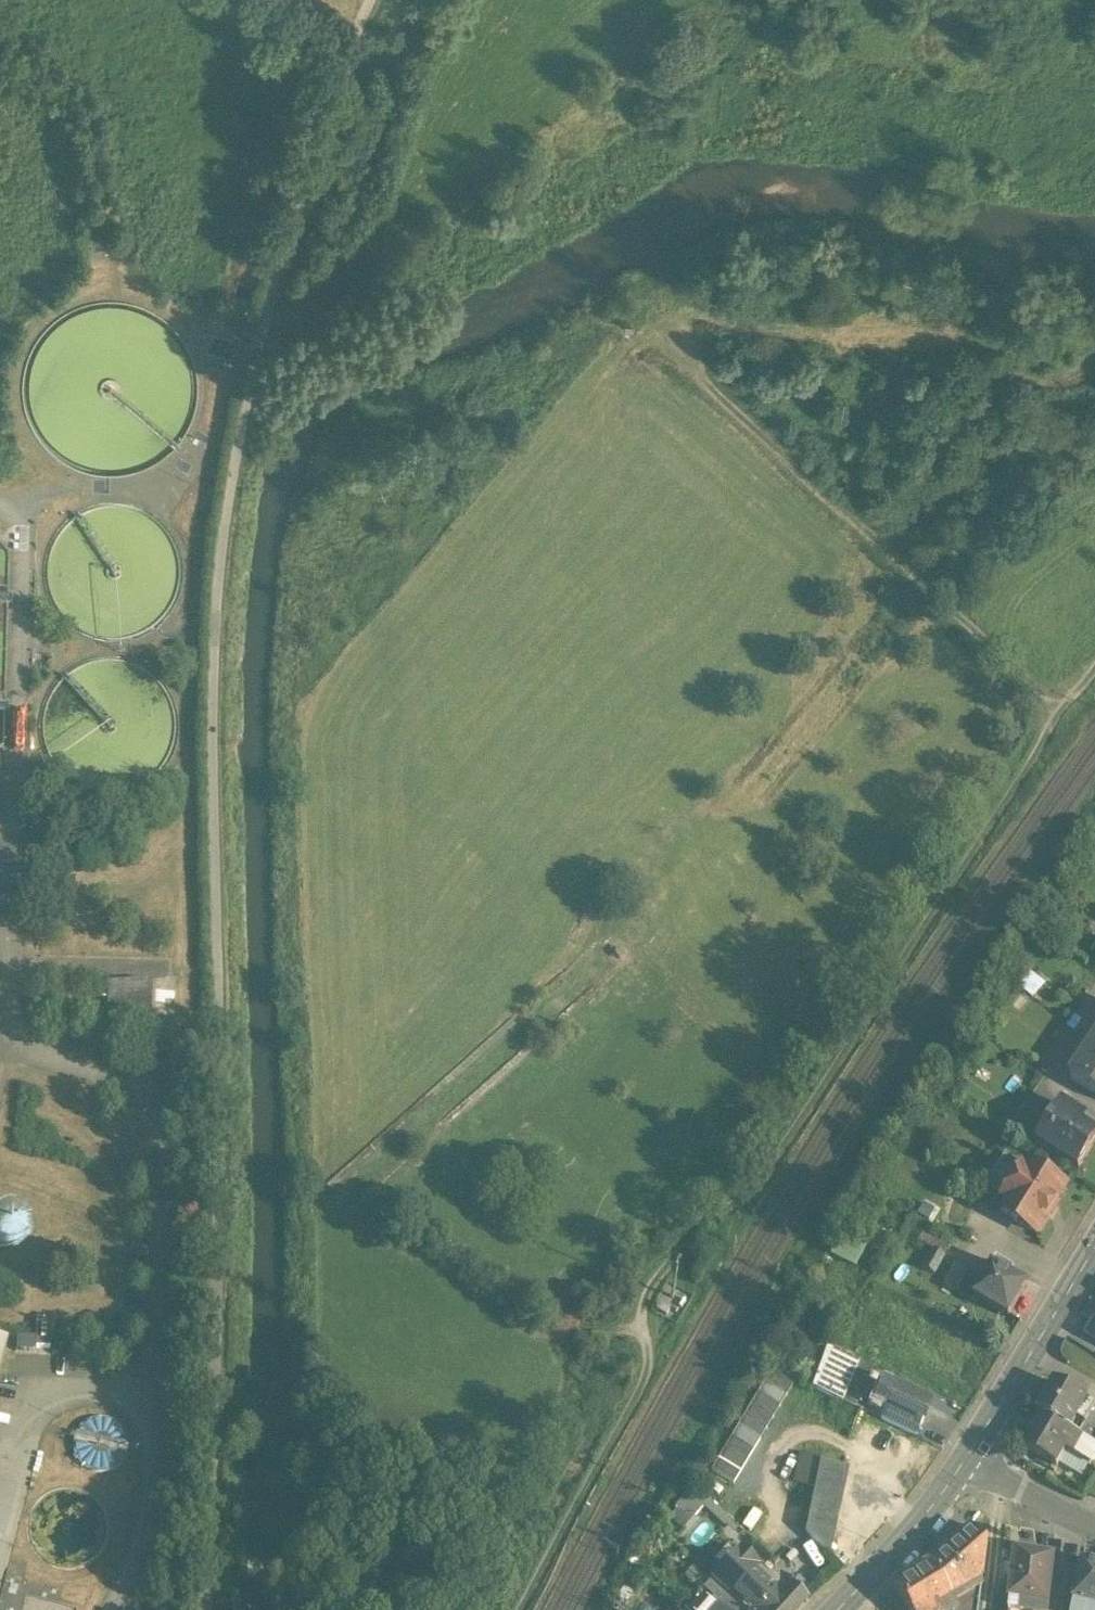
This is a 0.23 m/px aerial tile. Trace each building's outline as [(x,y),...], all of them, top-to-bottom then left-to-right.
[(210,437),(195,428),(191,436),(205,445),(210,437)] [(193,465),(178,456),(172,466),(187,475),(193,465)] [(179,985),(107,983),(106,1009),(113,1009),(112,1046),(147,1048),(147,1060),(177,1061),(179,985)] [(1079,1074),(1074,1071),(1071,1077),(1094,1093),(1094,1050),(1079,1074)] [(1062,1103),(1038,1142),(1047,1147),(1050,1143),(1064,1151),(1061,1156),(1079,1167),(1094,1142),(1094,1132),(1083,1125),(1087,1119),(1062,1103)] [(1032,1170),(1006,1154),(991,1178),(1017,1194),(1032,1170)] [(1017,1194),(1006,1212),(1038,1232),(1064,1190),(1032,1170),(1017,1194)] [(950,1246),(926,1232),(919,1243),(933,1251),(944,1257),(950,1246)] [(933,1251),(922,1270),(933,1276),(944,1257),(933,1251)] [(1015,1275),(997,1264),(976,1300),(1009,1318),(1026,1288),(1012,1280),(1015,1275)] [(20,1336),(20,1347),(55,1348),(56,1319),(39,1318),(38,1336),(20,1336)] [(871,1370),(826,1352),(810,1393),(840,1407),(841,1406),(854,1412),(871,1370)] [(711,1476),(732,1489),(791,1390),(770,1377),(711,1476)] [(1069,1392),(1055,1384),(1037,1415),(1045,1419),(1069,1433),(1076,1421),(1087,1402),(1078,1397),(1081,1391),(1073,1386),(1069,1392)] [(927,1411),(880,1390),(873,1406),(885,1412),(879,1423),(915,1439),(927,1411)] [(1076,1421),(1085,1426),(1094,1410),(1094,1406),(1087,1401),(1087,1402),(1076,1421)] [(1085,1426),(1076,1421),(1069,1433),(1092,1446),(1094,1442),(1094,1410),(1085,1426)] [(1045,1419),(1027,1452),(1056,1469),(1065,1453),(1089,1467),(1094,1455),(1094,1448),(1092,1446),(1069,1433),(1045,1419)] [(845,1459),(825,1455),(823,1466),(842,1470),(845,1459)] [(820,1463),(802,1459),(795,1486),(813,1490),(819,1465),(820,1465),(820,1463)] [(813,1490),(805,1533),(825,1554),(843,1470),(842,1470),(823,1466),(820,1465),(819,1465),(813,1490)] [(1085,1495),(1094,1499),(1094,1480),(1085,1495)] [(0,1487),(0,1544),(4,1545),(18,1492),(0,1487)] [(689,1497),(672,1517),(688,1529),(704,1509),(689,1497)] [(969,1527),(929,1564),(950,1597),(982,1577),(985,1546),(969,1527)] [(1053,1557),(1016,1553),(1014,1565),(1013,1565),(1011,1577),(1012,1577),(1010,1598),(1047,1603),(1053,1557)] [(739,1554),(711,1584),(728,1598),(749,1576),(755,1569),(739,1554)] [(1086,1561),(1083,1562),(1080,1564),(1079,1567),(1078,1570),(1079,1573),(1081,1576),(1074,1601),(1089,1605),(1090,1605),(1094,1606),(1094,1564),(1086,1561)] [(893,1586),(907,1609),(939,1609),(936,1606),(950,1597),(929,1564),(893,1586)] [(749,1576),(728,1598),(738,1607),(740,1609),(786,1609),(749,1576)] [(950,1597),(952,1602),(952,1609),(978,1609),(980,1596),(982,1577),(950,1597)] [(711,1584),(704,1592),(721,1607),(719,1609),(740,1609),(738,1607),(728,1598),(711,1584)] [(25,1595),(21,1609),(77,1609),(77,1608),(25,1595)] [(1010,1598),(1008,1609),(1046,1609),(1047,1603),(1010,1598)] [(1074,1601),(1073,1609),(1088,1609),(1089,1605),(1074,1601)]
